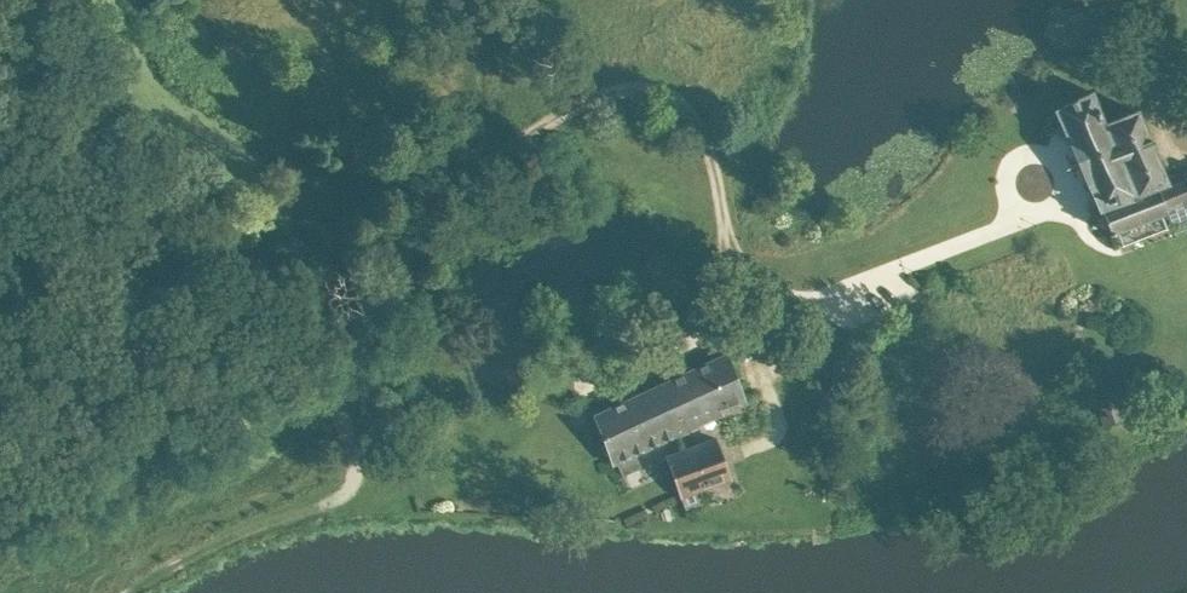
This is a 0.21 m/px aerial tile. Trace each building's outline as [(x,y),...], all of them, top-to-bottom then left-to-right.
[(1092,91),(1055,110),(1101,213),(1097,218),(1101,229),(1108,229),(1110,234),(1116,232),(1161,214),(1166,213),(1165,210),(1167,210),(1175,206),(1167,185),(1136,110),(1104,124),(1092,91)] [(1167,185),(1175,206),(1167,210),(1173,225),(1186,220),(1186,177),(1167,185)] [(688,423),(743,400),(726,355),(671,380),(689,428),(690,428),(688,423)] [(676,434),(689,428),(671,380),(595,416),(613,463),(676,434)] [(707,502),(702,488),(730,478),(716,439),(665,458),(680,497),(682,496),(687,509),(707,502)]
